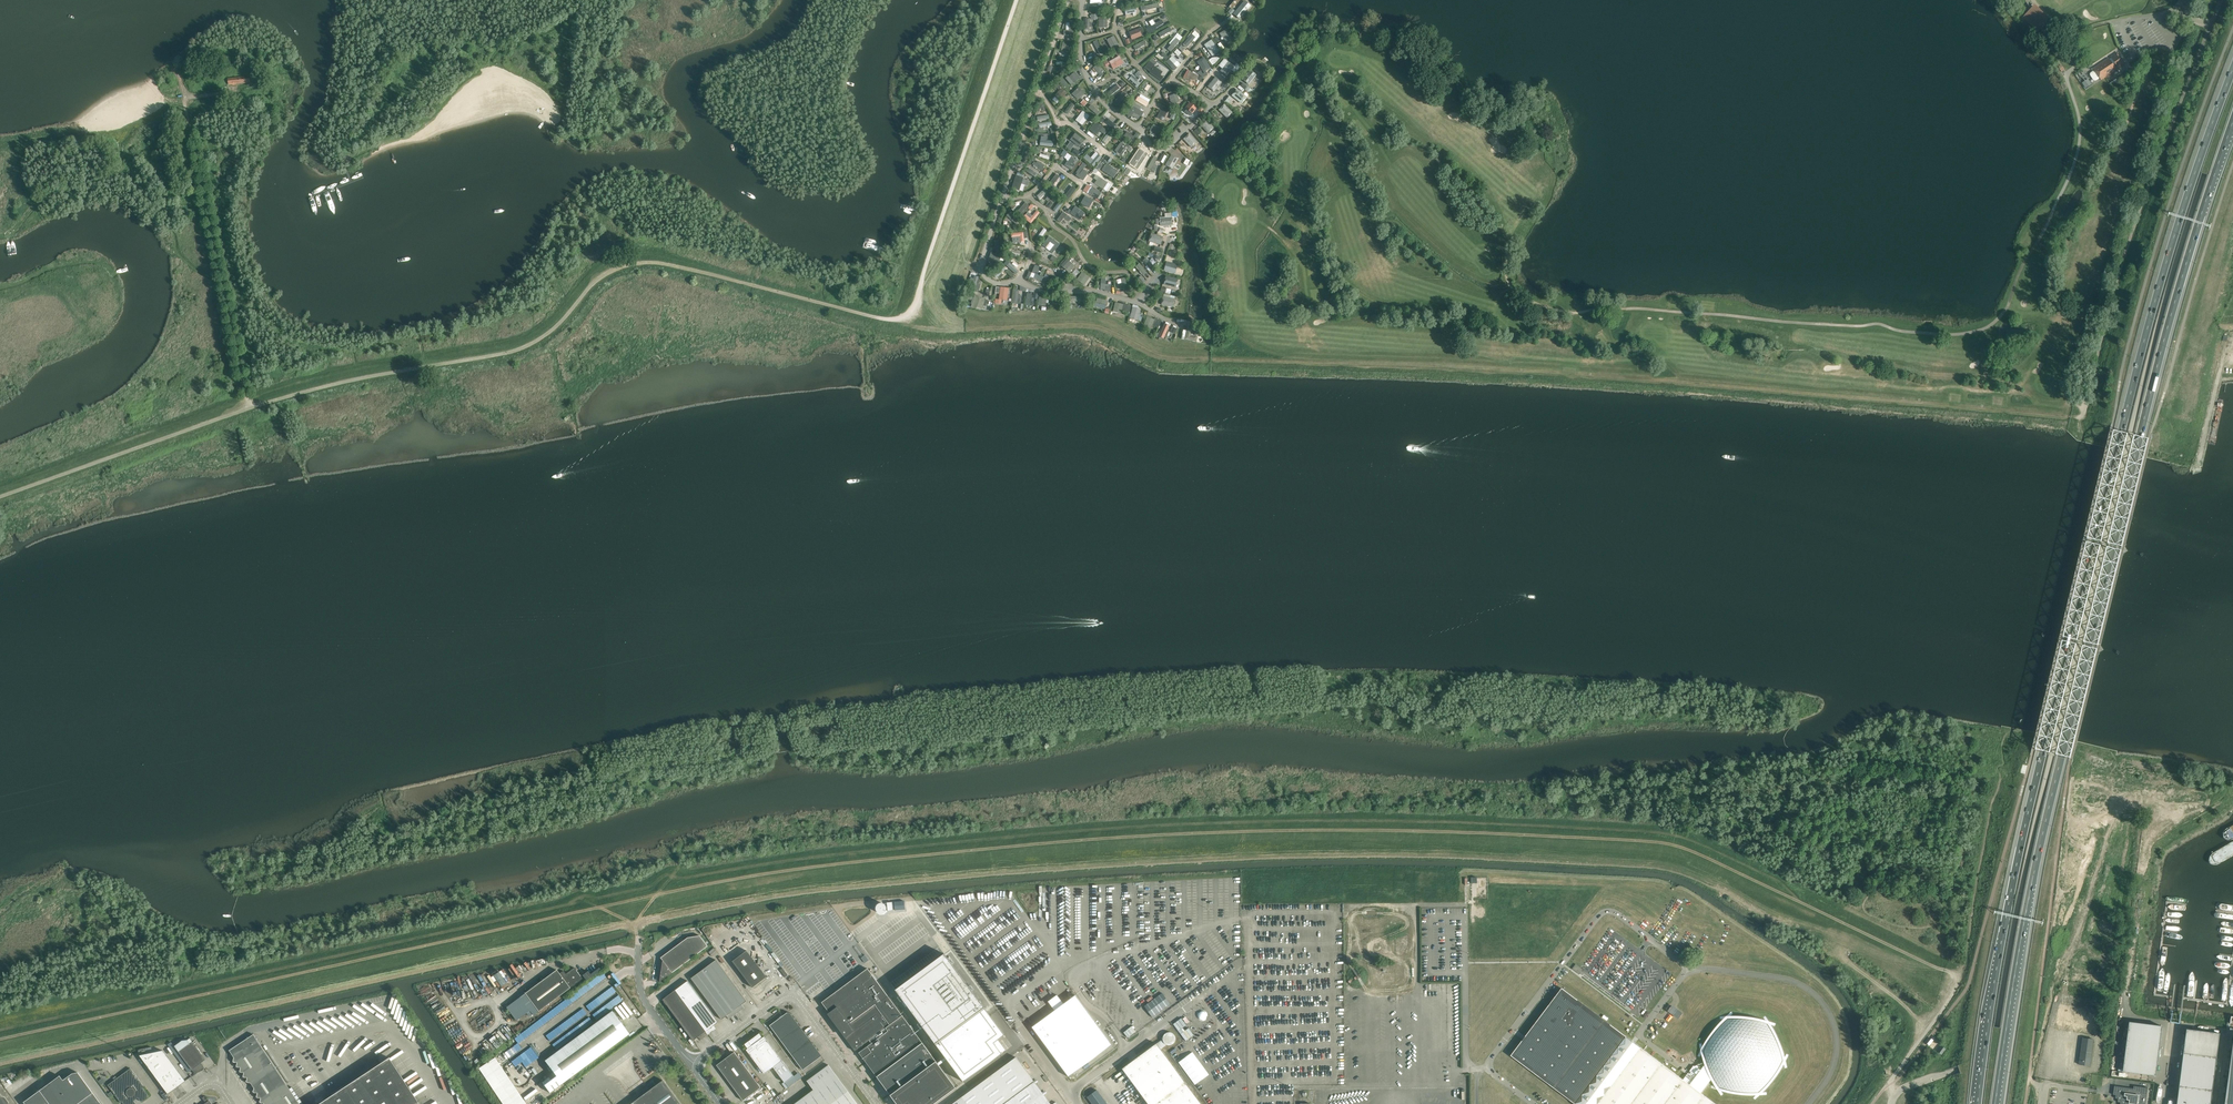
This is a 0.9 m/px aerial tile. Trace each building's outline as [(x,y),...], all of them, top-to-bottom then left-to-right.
[(2031,9),(2024,17),(2041,33),(2052,22),(2035,5),(2034,5),(2031,0),(2026,0),(2031,9)] [(1251,6),(1245,1),(1233,14),(1240,20),(1251,6)] [(1146,30),(1148,34),(1152,32),(1152,33),(1157,30),(1156,28),(1164,24),(1162,20),(1156,24),(1153,19),(1149,22),(1151,25),(1152,26),(1150,27),(1148,28),(1146,30)] [(1107,20),(1099,20),(1099,28),(1107,28),(1107,20)] [(1064,35),(1074,35),(1074,23),(1070,23),(1069,30),(1064,30),(1064,35)] [(1134,30),(1129,32),(1132,40),(1142,36),(1145,35),(1143,27),(1139,29),(1134,30)] [(1161,37),(1172,31),(1170,27),(1159,34),(1161,37)] [(1225,42),(1232,38),(1227,29),(1220,33),(1225,42)] [(1187,48),(1196,37),(1192,34),(1183,44),(1187,48)] [(1114,36),(1107,40),(1111,49),(1119,45),(1114,36)] [(1168,49),(1171,52),(1180,41),(1176,38),(1168,49)] [(1093,42),(1100,55),(1104,53),(1097,40),(1093,42)] [(1145,40),(1134,47),(1136,50),(1147,44),(1145,40)] [(1208,42),(1204,45),(1212,57),(1216,54),(1220,51),(1211,40),(1208,42)] [(1063,42),(1061,51),(1071,53),(1073,44),(1063,42)] [(2096,81),(2100,78),(2101,80),(2117,70),(2116,69),(2118,68),(2119,68),(2125,64),(2118,52),(2111,57),(2111,58),(2110,59),(2109,58),(2094,68),(2095,70),(2091,72),(2090,73),(2090,74),(2090,75),(2093,80),(2094,81),(2095,81),(2096,81)] [(1120,56),(1109,62),(1113,69),(1124,63),(1120,56)] [(1172,56),(1166,62),(1174,71),(1177,68),(1174,64),(1177,61),(1172,56)] [(1203,73),(1211,68),(1204,57),(1197,62),(1203,73)] [(1213,58),(1209,60),(1212,65),(1216,63),(1220,58),(1218,57),(1215,58),(1213,58)] [(1227,76),(1234,67),(1228,61),(1220,71),(1227,76)] [(1096,65),(1093,68),(1096,71),(1100,77),(1104,74),(1102,72),(1104,71),(1099,64),(1097,66),(1096,65)] [(1149,73),(1161,80),(1163,77),(1160,75),(1163,72),(1154,66),(1149,73)] [(1242,80),(1249,85),(1257,75),(1250,69),(1242,80)] [(1189,71),(1185,78),(1195,83),(1199,76),(1189,71)] [(1068,76),(1066,78),(1071,85),(1074,83),(1080,78),(1075,72),(1072,74),(1069,77),(1068,76)] [(1232,73),(1227,79),(1231,82),(1236,76),(1232,73)] [(249,76),(239,77),(228,79),(229,85),(250,82),(249,76)] [(1222,82),(1215,76),(1208,86),(1214,91),(1222,82)] [(1131,77),(1128,80),(1136,88),(1143,81),(1140,78),(1137,82),(1131,77)] [(1117,85),(1106,94),(1109,97),(1120,88),(1117,85)] [(1078,100),(1085,92),(1080,87),(1072,94),(1078,100)] [(1061,88),(1054,97),(1060,102),(1067,93),(1061,88)] [(1232,96),(1242,104),(1247,97),(1237,89),(1232,96)] [(1117,105),(1126,94),(1123,92),(1114,102),(1117,105)] [(1169,96),(1172,104),(1179,101),(1177,93),(1169,96)] [(1136,101),(1147,107),(1149,103),(1138,96),(1136,101)] [(1187,109),(1185,111),(1190,116),(1192,113),(1193,114),(1198,106),(1194,104),(1191,101),(1185,108),(1187,109)] [(1039,103),(1037,111),(1040,111),(1040,108),(1044,109),(1045,105),(1039,103)] [(1075,105),(1071,103),(1065,112),(1068,114),(1075,105)] [(1225,104),(1219,110),(1227,118),(1233,112),(1225,104)] [(1098,115),(1100,112),(1091,105),(1088,108),(1098,115)] [(1132,105),(1127,115),(1132,117),(1132,116),(1138,119),(1140,116),(1142,117),(1144,112),(1140,110),(1133,106),(1132,105)] [(1161,110),(1157,118),(1160,119),(1162,116),(1165,118),(1169,109),(1165,108),(1164,111),(1161,110)] [(1083,111),(1076,120),(1082,125),(1089,116),(1083,111)] [(1105,122),(1115,129),(1117,126),(1107,118),(1105,122)] [(1200,125),(1209,134),(1215,128),(1207,119),(1200,125)] [(1103,126),(1096,121),(1090,130),(1096,135),(1103,126)] [(1159,137),(1163,130),(1153,124),(1149,132),(1159,137)] [(1197,128),(1193,132),(1197,136),(1201,132),(1197,128)] [(1109,132),(1102,141),(1105,143),(1112,134),(1109,132)] [(1127,132),(1123,137),(1130,141),(1129,142),(1133,144),(1140,135),(1136,133),(1133,137),(1133,136),(1127,132)] [(1076,133),(1070,140),(1075,144),(1078,146),(1079,147),(1085,140),(1076,133)] [(1190,133),(1183,139),(1191,148),(1198,142),(1190,133)] [(1121,142),(1115,150),(1117,152),(1120,155),(1122,155),(1124,152),(1127,149),(1128,147),(1127,147),(1126,146),(1125,145),(1123,144),(1123,143),(1121,142)] [(1147,152),(1143,149),(1135,161),(1139,163),(1147,152)] [(1165,165),(1173,170),(1179,159),(1172,154),(1165,165)] [(1101,158),(1098,155),(1090,164),(1093,166),(1101,158)] [(1072,170),(1078,161),(1071,156),(1065,165),(1072,170)] [(1154,156),(1147,168),(1151,170),(1158,158),(1154,156)] [(1034,162),(1032,164),(1043,171),(1044,168),(1045,166),(1038,161),(1036,163),(1034,162)] [(1081,166),(1077,172),(1080,175),(1086,165),(1087,165),(1083,163),(1081,162),(1079,165),(1081,166)] [(1116,175),(1118,171),(1107,163),(1102,170),(1108,175),(1111,171),(1116,175)] [(1029,169),(1027,172),(1035,177),(1037,174),(1029,169)] [(1052,186),(1060,177),(1057,174),(1049,184),(1052,186)] [(1016,175),(1012,188),(1020,191),(1020,190),(1021,187),(1022,184),(1025,185),(1027,186),(1029,181),(1024,179),(1024,178),(1016,175)] [(1104,189),(1108,183),(1099,177),(1095,183),(1104,189)] [(1073,186),(1064,197),(1068,200),(1076,189),(1073,186)] [(1093,187),(1088,194),(1097,199),(1101,193),(1093,187)] [(1049,191),(1046,188),(1037,195),(1040,198),(1049,191)] [(1052,192),(1045,200),(1048,202),(1054,194),(1052,192)] [(1086,197),(1082,203),(1089,207),(1093,200),(1086,197)] [(1060,201),(1053,210),(1057,212),(1063,204),(1064,205),(1067,200),(1064,198),(1060,202),(1060,201)] [(1026,203),(1017,212),(1021,215),(1029,205),(1026,203)] [(1080,220),(1085,213),(1075,206),(1072,211),(1069,209),(1067,212),(1070,215),(1071,214),(1080,220)] [(1026,215),(1024,217),(1031,224),(1038,216),(1040,213),(1037,211),(1035,213),(1033,216),(1031,219),(1026,215)] [(1007,215),(1017,225),(1020,221),(1010,212),(1007,215)] [(1069,222),(1072,218),(1063,212),(1057,220),(1061,223),(1064,218),(1069,222)] [(1160,218),(1160,226),(1173,225),(1172,217),(1160,218)] [(1044,228),(1038,236),(1041,238),(1047,230),(1044,228)] [(1024,232),(1011,234),(1011,238),(1012,238),(1013,243),(1021,242),(1021,243),(1025,242),(1024,232)] [(1152,233),(1149,242),(1161,245),(1163,237),(1152,233)] [(1049,236),(1043,245),(1053,253),(1060,244),(1049,236)] [(991,252),(988,260),(994,262),(999,264),(1000,260),(1002,256),(991,252)] [(1143,261),(1151,270),(1154,267),(1146,258),(1143,261)] [(1069,261),(1063,267),(1069,273),(1075,266),(1069,261)] [(1178,265),(1166,262),(1164,271),(1176,274),(1178,265)] [(1007,266),(1015,273),(1017,270),(1010,263),(1007,266)] [(1147,273),(1140,263),(1136,266),(1143,276),(1147,273)] [(1035,265),(1032,273),(1035,274),(1044,277),(1045,278),(1048,270),(1035,265)] [(1005,270),(1002,267),(994,276),(997,279),(1005,270)] [(1007,271),(1006,272),(1008,274),(1012,278),(1015,275),(1011,272),(1008,269),(1007,271)] [(1082,272),(1077,280),(1085,285),(1090,277),(1082,272)] [(1141,275),(1136,279),(1141,285),(1146,281),(1141,275)] [(1176,288),(1178,279),(1166,276),(1164,285),(1176,288)] [(1009,288),(1001,287),(999,299),(996,299),(995,303),(1001,304),(1002,300),(1007,301),(1009,288)] [(1014,290),(1013,303),(1018,304),(1020,304),(1021,296),(1019,296),(1019,295),(1019,290),(1014,290)] [(977,307),(982,309),(986,299),(975,295),(971,307),(977,309),(977,307)] [(1163,296),(1161,305),(1174,307),(1175,299),(1163,297),(1163,296)] [(1046,307),(1047,298),(1039,297),(1038,306),(1046,307)] [(1113,312),(1121,314),(1123,304),(1115,302),(1113,312)] [(1138,321),(1141,310),(1133,307),(1130,318),(1138,321)] [(1143,326),(1151,329),(1155,319),(1147,316),(1143,326)] [(1164,339),(1169,326),(1165,324),(1159,336),(1164,339)] [(1188,326),(1185,339),(1196,342),(1198,336),(1192,335),(1193,327),(1188,326)] [(688,937),(661,958),(663,960),(660,982),(708,946),(700,935),(688,937)] [(944,953),(895,990),(964,1082),(1002,1053),(994,1043),(1005,1035),(944,953)] [(716,960),(704,969),(737,1013),(744,1008),(742,1005),(747,1001),(716,960)] [(1576,964),(1573,968),(1580,974),(1583,969),(1576,964)] [(525,993),(506,1007),(516,1021),(527,1013),(529,1017),(533,1014),(533,1015),(539,1011),(578,982),(583,978),(574,967),(566,974),(563,970),(559,973),(556,970),(552,973),(525,993)] [(588,971),(583,975),(587,980),(592,976),(592,977),(601,970),(599,968),(590,974),(588,971)] [(869,968),(822,1002),(830,1013),(828,1014),(840,1031),(841,1030),(845,1036),(845,1037),(855,1051),(866,1042),(868,1045),(859,1052),(860,1054),(906,1020),(888,996),(880,983),(869,968)] [(737,1013),(704,969),(691,978),(722,1019),(727,1016),(729,1019),(737,1013)] [(688,981),(676,990),(708,1034),(716,1029),(714,1026),(719,1022),(688,981)] [(1728,1020),(1725,1022),(1704,1050),(1703,1050),(1703,1051),(1704,1051),(1706,1057),(1707,1060),(1697,1064),(1698,1066),(1697,1068),(1694,1066),(1683,1080),(1562,988),(1511,1056),(1576,1103),(1716,1103),(1702,1093),(1714,1078),(1715,1080),(1717,1083),(1719,1085),(1720,1087),(1719,1087),(1720,1088),(1721,1087),(1723,1088),(1726,1089),(1730,1091),(1737,1092),(1743,1092),(1748,1092),(1753,1092),(1759,1092),(1759,1093),(1761,1093),(1760,1091),(1764,1088),(1770,1083),(1774,1077),(1779,1071),(1781,1067),(1783,1063),(1784,1060),(1785,1060),(1785,1059),(1783,1059),(1783,1055),(1781,1051),(1779,1044),(1777,1038),(1775,1034),(1772,1030),(1770,1026),(1768,1024),(1769,1023),(1768,1022),(1767,1023),(1764,1022),(1758,1021),(1748,1019),(1742,1018),(1736,1018),(1732,1018),(1728,1019),(1728,1018),(1727,1019),(1728,1020)] [(708,1034),(676,990),(663,999),(694,1041),(698,1037),(701,1040),(708,1034)] [(1162,993),(1144,1006),(1152,1017),(1170,1004),(1162,993)] [(1042,1041),(1069,1077),(1112,1045),(1076,995),(1064,1004),(1057,995),(1048,1001),(1055,1010),(1040,1021),(1040,1020),(1031,1027),(1042,1042),(1042,1041)] [(2054,1028),(2099,1035),(2103,1007),(2058,1000),(2054,1028)] [(1668,1011),(1678,1019),(1683,1013),(1673,1005),(1668,1011)] [(556,1076),(544,1085),(549,1092),(562,1083),(629,1034),(612,1011),(545,1060),(556,1076)] [(770,1025),(779,1039),(799,1024),(790,1013),(787,1012),(787,1013),(770,1025)] [(860,1054),(877,1076),(886,1089),(887,1090),(897,1103),(933,1103),(956,1088),(940,1067),(932,1056),(923,1043),(906,1020),(860,1054)] [(2123,1072),(2156,1076),(2162,1026),(2129,1022),(2123,1072)] [(779,1039),(790,1054),(809,1039),(799,1024),(779,1039)] [(2219,1032),(2186,1028),(2177,1103),(2210,1103),(2219,1032)] [(752,1039),(773,1067),(774,1067),(785,1082),(794,1076),(782,1060),(764,1036),(764,1037),(763,1038),(759,1033),(752,1039)] [(250,1083),(254,1088),(253,1092),(257,1093),(256,1097),(261,1098),(260,1102),(264,1103),(299,1103),(253,1034),(229,1050),(234,1057),(233,1061),(237,1062),(236,1067),(240,1067),(240,1072),(244,1072),(243,1077),(247,1078),(246,1082),(250,1083)] [(2079,1064),(2090,1066),(2094,1039),(2083,1038),(2079,1064)] [(773,1067),(752,1039),(745,1044),(749,1049),(747,1050),(747,1049),(746,1050),(764,1074),(773,1067)] [(809,1039),(790,1054),(802,1071),(822,1056),(812,1043),(813,1043),(810,1039),(809,1039)] [(1122,1069),(1148,1103),(1201,1103),(1161,1049),(1167,1045),(1167,1044),(1166,1044),(1165,1043),(1164,1043),(1164,1042),(1164,1041),(1163,1041),(1163,1040),(1163,1039),(1157,1044),(1156,1043),(1122,1069)] [(188,1072),(192,1070),(192,1069),(195,1074),(204,1067),(201,1063),(205,1059),(192,1041),(189,1043),(187,1040),(182,1041),(174,1046),(171,1042),(168,1044),(188,1072)] [(2225,1103),(2232,1103),(2232,1043),(2225,1103)] [(1937,1051),(1942,1055),(1946,1049),(1942,1046),(1937,1051)] [(151,1053),(176,1087),(185,1081),(163,1050),(151,1053)] [(717,1065),(743,1101),(761,1087),(734,1052),(717,1065)] [(139,1055),(168,1094),(176,1087),(151,1053),(139,1055)] [(952,1103),(1051,1103),(1034,1081),(1016,1057),(967,1093),(962,1097),(952,1103)] [(388,1058),(318,1103),(419,1103),(388,1058)] [(829,1065),(807,1081),(814,1090),(794,1103),(858,1103),(829,1065)] [(144,1086),(141,1082),(130,1068),(108,1085),(118,1099),(121,1103),(122,1102),(124,1103),(136,1103),(134,1100),(134,1099),(136,1097),(138,1097),(140,1101),(143,1101),(148,1097),(148,1095),(143,1087),(144,1086)] [(26,1103),(101,1103),(78,1072),(72,1074),(63,1080),(60,1076),(24,1102),(26,1103)] [(663,1080),(630,1103),(681,1103),(663,1080)] [(2148,1088),(2134,1086),(2133,1088),(2114,1086),(2113,1095),(2116,1095),(2115,1098),(2118,1099),(2118,1102),(2120,1102),(2120,1103),(2146,1103),(2148,1088)]
